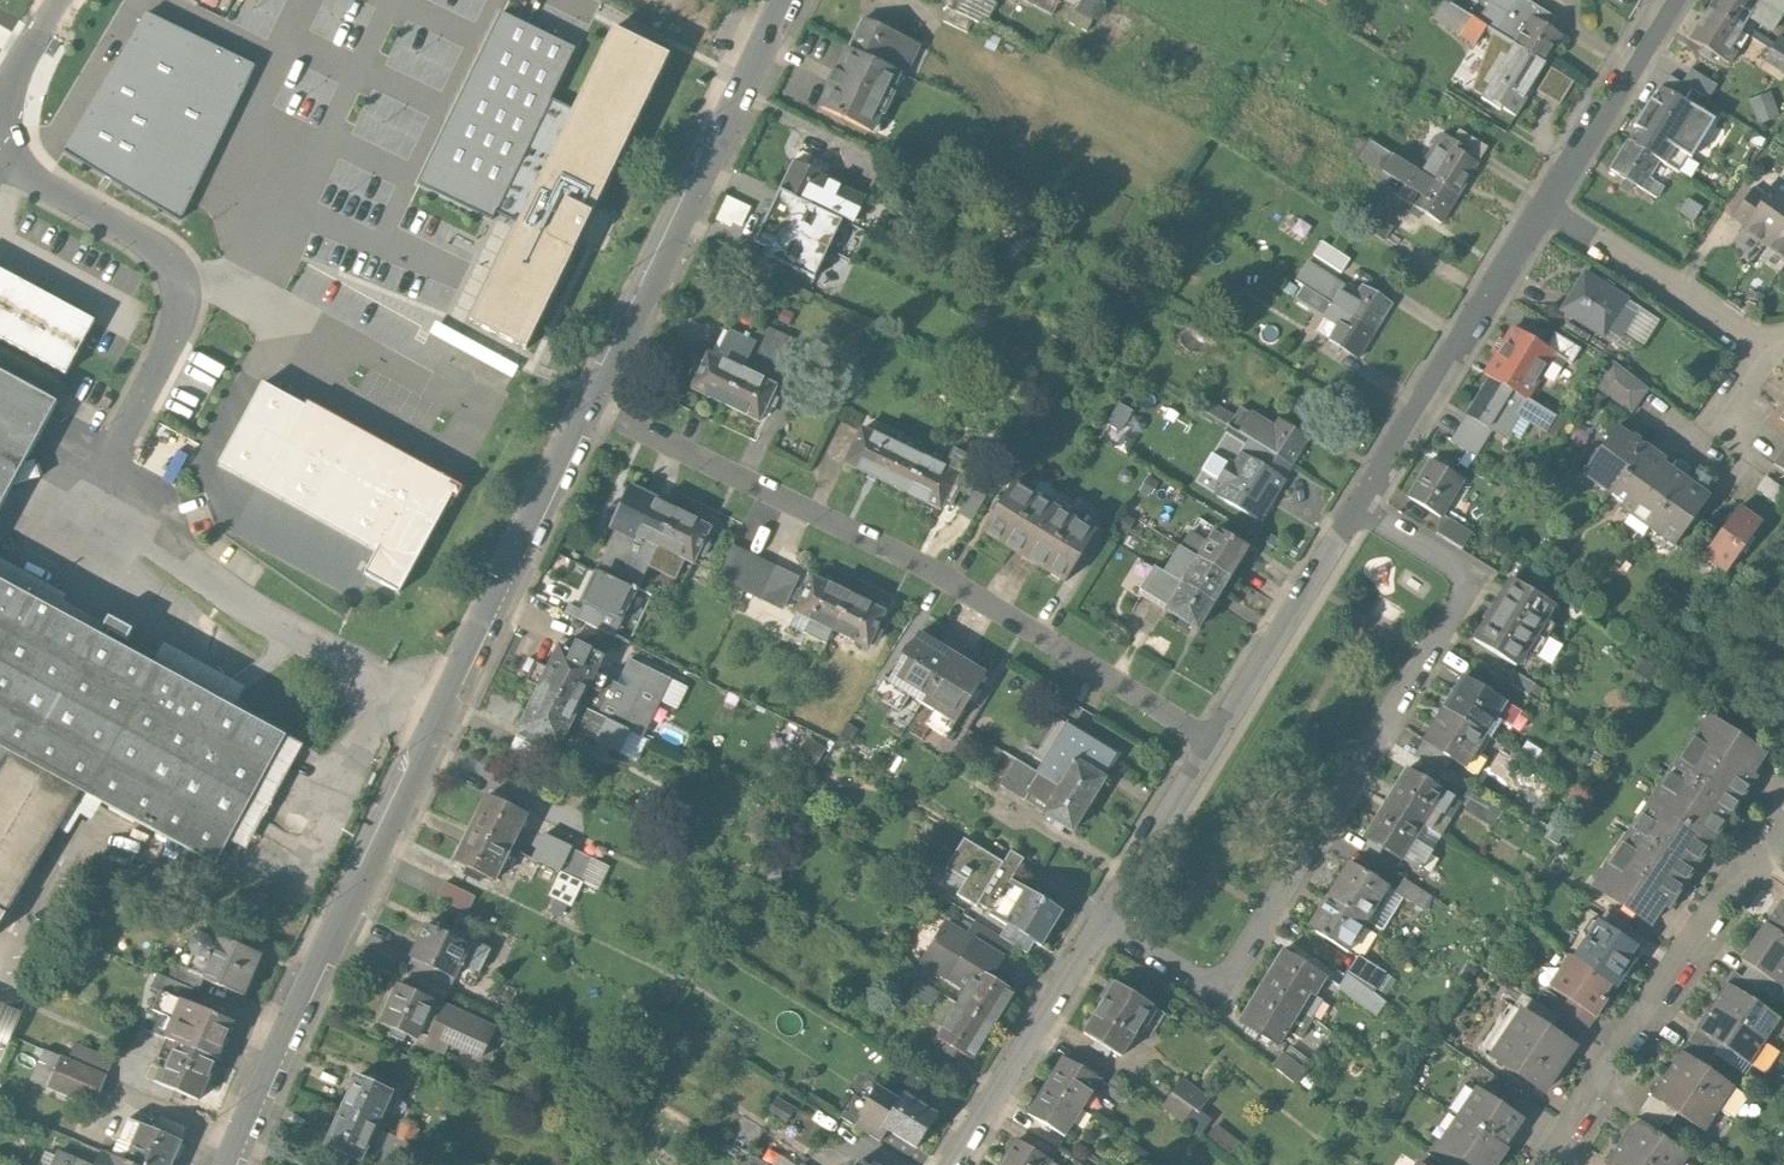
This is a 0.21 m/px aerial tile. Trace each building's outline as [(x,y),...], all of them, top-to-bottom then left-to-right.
[(974,19),(984,24),(994,3),(988,0),(945,0),(943,4),(951,8),(974,19)] [(1051,15),(1058,0),(1019,0),(1051,15)] [(1068,24),(1086,32),(1101,0),(1080,0),(1068,24)] [(1458,35),(1470,15),(1446,0),(1442,0),(1431,18),(1458,35)] [(1486,25),(1495,30),(1546,62),(1564,34),(1549,24),(1555,16),(1529,0),(1487,0),(1476,18),(1486,25)] [(1764,0),(1710,0),(1706,6),(1741,27),(1752,10),(1761,15),(1768,3),(1764,0)] [(1730,46),(1741,27),(1706,6),(1687,37),(1729,63),(1737,50),(1730,46)] [(951,8),(944,21),(967,32),(974,19),(951,8)] [(256,66),(147,13),(65,153),(180,222),(256,66)] [(576,49),(502,13),(418,184),(493,220),(496,213),(518,224),(470,322),(526,350),(669,56),(614,29),(574,110),(551,99),(576,49)] [(861,15),(845,47),(904,75),(919,44),(861,15)] [(1474,45),(1477,39),(1486,25),(1476,18),(1470,15),(1458,35),(1474,45)] [(1546,62),(1495,30),(1474,95),(1483,99),(1479,108),(1509,125),(1546,62)] [(1771,47),(1783,55),(1783,38),(1779,34),(1771,47)] [(845,47),(842,45),(813,103),(875,134),(904,75),(845,47)] [(1771,47),(1762,60),(1783,74),(1783,55),(1771,47)] [(1682,83),(1707,98),(1717,83),(1692,67),(1682,83)] [(1707,98),(1682,83),(1666,108),(1691,124),(1707,98)] [(1780,114),(1771,91),(1749,99),(1758,122),(1780,114)] [(1644,111),(1626,139),(1660,160),(1672,167),(1689,139),(1644,111)] [(1458,128),(1452,138),(1457,141),(1454,146),(1479,161),(1488,146),(1458,128)] [(1416,168),(1459,194),(1479,161),(1454,146),(1457,141),(1452,138),(1439,130),(1416,168)] [(1358,157),(1379,170),(1390,152),(1369,139),(1358,157)] [(1626,139),(1608,169),(1658,199),(1665,187),(1649,177),(1660,160),(1626,139)] [(1415,192),(1409,203),(1442,223),(1459,194),(1416,168),(1390,152),(1379,170),(1415,192)] [(790,160),(776,190),(808,205),(852,226),(866,196),(790,160)] [(1777,175),(1763,194),(1743,224),(1740,227),(1765,245),(1783,217),(1783,180),(1781,177),(1777,175)] [(1732,217),(1743,224),(1763,194),(1753,187),(1732,217)] [(776,190),(752,240),(785,255),(808,205),(776,190)] [(1703,207),(1688,197),(1679,212),(1693,221),(1703,207)] [(1765,245),(1783,258),(1783,217),(1765,245)] [(1350,259),(1321,239),(1312,254),(1341,273),(1350,259)] [(1393,303),(1362,283),(1354,296),(1341,288),(1346,281),(1306,257),(1292,279),(1302,285),(1331,303),(1376,331),(1393,303)] [(856,281),(814,261),(801,287),(843,307),(856,281)] [(1629,297),(1583,268),(1557,310),(1603,339),(1629,297)] [(66,375),(95,322),(0,270),(0,339),(66,375)] [(1331,303),(1302,285),(1293,299),(1322,317),(1331,303)] [(1766,296),(1751,291),(1748,301),(1762,306),(1766,296)] [(1376,331),(1331,303),(1322,317),(1314,330),(1359,358),(1376,331)] [(763,324),(755,342),(742,368),(769,381),(790,337),(763,324)] [(1547,346),(1510,324),(1481,372),(1488,376),(1527,400),(1556,352),(1547,346)] [(725,327),(712,354),(742,368),(755,342),(725,327)] [(1555,332),(1547,346),(1556,352),(1573,362),(1582,348),(1555,332)] [(712,354),(704,350),(685,389),(723,407),(742,368),(712,354)] [(1649,387),(1613,361),(1594,387),(1630,413),(1649,387)] [(769,381),(742,368),(723,407),(754,422),(763,403),(771,407),(777,395),(770,391),(774,383),(769,381)] [(58,404),(0,373),(0,511),(58,404)] [(1527,400),(1488,376),(1465,414),(1488,427),(1504,437),(1518,415),(1546,431),(1555,416),(1527,400)] [(306,407),(263,384),(219,465),(377,551),(365,574),(399,593),(452,497),(457,500),(463,488),(308,403),(306,407)] [(1235,430),(1248,410),(1239,404),(1233,413),(1210,399),(1203,410),(1235,430)] [(1292,466),(1309,439),(1276,418),(1272,424),(1248,410),(1235,430),(1263,448),(1292,466)] [(1488,427),(1465,414),(1450,440),(1472,453),(1488,427)] [(1607,493),(1643,442),(1616,423),(1579,474),(1607,493)] [(839,463),(904,494),(922,458),(857,427),(839,463)] [(1607,493),(1622,503),(1618,508),(1647,528),(1683,476),(1689,468),(1677,460),(1672,468),(1662,462),(1665,458),(1643,442),(1607,493)] [(922,458),(904,494),(937,511),(940,505),(949,509),(958,493),(966,497),(972,484),(982,464),(950,448),(941,467),(922,458)] [(1774,463),(1783,470),(1783,449),(1774,463)] [(1464,481),(1429,458),(1405,495),(1440,518),(1464,481)] [(1283,483),(1243,459),(1219,498),(1259,522),(1283,483)] [(1765,475),(1756,488),(1783,508),(1783,507),(1783,489),(1765,475)] [(1683,476),(1647,528),(1673,547),(1674,544),(1696,514),(1710,495),(1683,476)] [(976,532),(1017,557),(1050,505),(1008,479),(976,532)] [(651,566),(678,508),(661,500),(663,496),(633,483),(612,529),(618,531),(600,567),(642,586),(651,566)] [(966,497),(958,514),(971,520),(987,492),(972,484),(966,497)] [(1094,532),(1050,505),(1017,557),(1061,584),(1094,532)] [(698,565),(716,526),(678,508),(651,566),(678,579),(687,560),(698,565)] [(1735,509),(1698,561),(1725,580),(1762,527),(1735,509)] [(1134,519),(1122,512),(1114,527),(1126,534),(1134,519)] [(1701,517),(1696,514),(1674,544),(1687,553),(1703,530),(1695,524),(1701,517)] [(1463,547),(1473,532),(1449,518),(1439,533),(1463,547)] [(1193,555),(1227,576),(1245,549),(1212,528),(1203,541),(1187,531),(1178,546),(1193,555)] [(745,592),(761,558),(731,544),(715,578),(745,592)] [(1193,555),(1178,546),(1161,572),(1177,581),(1193,555)] [(1177,581),(1211,603),(1227,576),(1193,555),(1177,581)] [(801,577),(761,558),(745,592),(785,610),(801,577)] [(1631,565),(1625,560),(1620,567),(1626,572),(1631,565)] [(0,561),(0,581),(95,633),(102,620),(64,600),(66,596),(0,561)] [(1211,603),(1177,581),(1161,572),(1152,566),(1135,593),(1193,630),(1211,603)] [(656,593),(642,586),(600,567),(575,618),(631,645),(656,593)] [(853,592),(816,575),(798,612),(816,620),(810,634),(828,643),(834,631),(853,592)] [(1507,577),(1489,607),(1544,641),(1553,626),(1547,618),(1555,606),(1507,577)] [(81,791),(103,804),(218,866),(228,846),(288,738),(234,708),(153,664),(108,640),(101,636),(95,633),(0,581),(0,747),(81,791)] [(853,592),(834,631),(873,650),(892,611),(853,592)] [(1535,655),(1544,641),(1489,607),(1470,637),(1518,666),(1526,652),(1535,655)] [(792,625),(810,634),(816,620),(798,612),(792,625)] [(110,618),(101,636),(108,640),(112,634),(128,642),(134,631),(110,618)] [(958,651),(923,631),(892,682),(927,703),(958,651)] [(541,686),(585,706),(608,657),(565,636),(541,686)] [(161,647),(153,664),(234,708),(243,691),(161,647)] [(958,651),(927,703),(938,710),(929,726),(948,738),(958,722),(962,724),(993,673),(958,651)] [(669,681),(627,660),(620,675),(626,684),(624,689),(611,683),(597,713),(633,730),(643,736),(669,681)] [(1644,660),(1634,673),(1647,683),(1657,670),(1644,660)] [(1535,684),(1512,670),(1506,681),(1528,695),(1531,691),(1535,684)] [(882,698),(892,682),(879,674),(860,705),(873,713),(882,698)] [(1504,702),(1460,675),(1439,710),(1489,741),(1502,721),(1494,717),(1504,702)] [(917,719),(927,703),(892,682),(882,698),(917,719)] [(1535,684),(1531,691),(1538,696),(1543,689),(1535,684)] [(541,686),(521,727),(565,748),(576,725),(585,706),(541,686)] [(597,713),(585,706),(576,725),(599,737),(596,742),(621,754),(633,730),(597,713)] [(1480,755),(1489,741),(1439,710),(1421,741),(1465,767),(1474,751),(1480,755)] [(1706,714),(1646,801),(1712,844),(1756,779),(1752,776),(1767,755),(1706,714)] [(1123,754),(1071,722),(1040,773),(1097,808),(1115,779),(1110,776),(1123,754)] [(829,748),(809,736),(797,755),(817,767),(829,748)] [(288,738),(228,846),(245,855),(304,747),(288,738)] [(0,747),(0,927),(59,827),(81,791),(0,747)] [(1007,777),(1018,760),(1004,752),(994,769),(1007,777)] [(1024,799),(1040,773),(1018,760),(1007,777),(1002,786),(1024,799)] [(1462,804),(1403,769),(1383,802),(1442,838),(1462,804)] [(1097,808),(1040,773),(1024,799),(1047,813),(1045,817),(1079,837),(1097,808)] [(81,791),(59,827),(71,833),(83,813),(94,820),(103,804),(81,791)] [(1501,812),(1474,794),(1464,809),(1491,826),(1501,812)] [(473,828),(516,849),(532,816),(489,795),(473,828)] [(1668,910),(1712,844),(1646,801),(1587,888),(1648,929),(1663,908),(1668,910)] [(1421,873),(1442,838),(1383,802),(1362,838),(1421,873)] [(473,828),(456,862),(500,883),(516,849),(473,828)] [(533,860),(561,873),(572,849),(573,846),(546,833),(533,860)] [(1071,912),(1014,878),(1026,859),(1014,851),(1006,863),(967,840),(948,869),(968,881),(960,894),(1010,925),(1036,940),(1049,948),(1071,912)] [(610,867),(572,849),(561,873),(583,884),(598,891),(610,867)] [(1397,893),(1344,861),(1324,895),(1368,922),(1384,931),(1405,897),(1397,893)] [(1534,877),(1524,870),(1517,880),(1527,887),(1534,877)] [(583,884),(561,873),(550,896),(572,907),(583,884)] [(783,883),(774,877),(770,883),(779,889),(783,883)] [(441,897),(472,908),(478,891),(447,880),(441,897)] [(1405,881),(1397,893),(1405,897),(1423,909),(1430,896),(1405,881)] [(1347,956),(1368,922),(1324,895),(1303,929),(1347,956)] [(1766,926),(1783,938),(1783,903),(1783,902),(1766,926)] [(1607,913),(1600,923),(1624,939),(1631,929),(1607,913)] [(962,1004),(1001,1027),(1021,993),(997,979),(1010,957),(971,933),(948,919),(920,964),(968,993),(962,1004)] [(1600,923),(1596,920),(1570,958),(1611,986),(1616,989),(1634,962),(1629,959),(1636,948),(1624,939),(1600,923)] [(977,922),(971,933),(1010,957),(1017,946),(1003,938),(977,922)] [(473,947),(429,925),(412,960),(456,980),(459,982),(466,968),(482,975),(495,948),(476,940),(473,947)] [(1036,940),(1010,925),(1003,938),(1017,946),(1028,953),(1036,940)] [(1740,959),(1749,966),(1782,989),(1783,986),(1783,938),(1766,926),(1763,925),(1740,959)] [(194,954),(186,971),(204,978),(204,980),(244,997),(262,955),(217,935),(216,936),(203,931),(201,937),(194,940),(191,947),(194,954)] [(1325,978),(1279,951),(1258,987),(1312,1018),(1322,1001),(1314,996),(1325,978)] [(1611,986),(1570,958),(1567,956),(1546,987),(1566,1000),(1595,1020),(1608,1001),(1603,998),(1611,986)] [(1358,957),(1348,975),(1372,993),(1375,988),(1384,975),(1385,972),(1358,957)] [(456,980),(412,960),(406,973),(450,993),(456,980)] [(204,978),(186,971),(176,966),(170,979),(197,991),(199,992),(204,980),(204,978)] [(1749,966),(1742,977),(1761,990),(1778,1002),(1783,994),(1783,990),(1782,989),(1749,966)] [(1735,972),(1727,984),(1753,1002),(1761,990),(1742,977),(1735,972)] [(406,973),(401,985),(444,1004),(450,993),(406,973)] [(152,989),(161,993),(161,992),(191,1005),(197,991),(170,979),(158,975),(152,989)] [(1348,975),(1337,989),(1375,1017),(1386,1003),(1372,993),(1348,975)] [(1395,982),(1384,975),(1375,988),(1386,996),(1395,982)] [(521,989),(501,980),(493,997),(513,1006),(521,989)] [(942,994),(920,981),(912,995),(934,1008),(942,994)] [(1152,1006),(1112,981),(1080,1032),(1120,1057),(1152,1006)] [(1711,1007),(1767,1045),(1782,1022),(1753,1002),(1727,984),(1711,1007)] [(444,1004),(401,985),(382,1027),(447,1056),(452,1047),(483,1061),(498,1028),(444,1004)] [(1299,1040),(1312,1018),(1258,987),(1238,1021),(1278,1046),(1286,1032),(1299,1040)] [(170,1041),(179,1045),(216,1061),(232,1023),(191,1005),(161,992),(161,993),(153,1011),(179,1022),(170,1041)] [(1518,1009),(1549,1031),(1558,1019),(1521,994),(1513,1006),(1518,1009)] [(1595,1020),(1566,1000),(1556,1015),(1585,1035),(1595,1020)] [(962,1004),(942,1038),(980,1061),(1001,1027),(962,1004)] [(6,1046),(20,1013),(0,1005),(0,1043),(6,1046)] [(1752,1067),(1767,1045),(1711,1007),(1696,1030),(1722,1047),(1752,1067)] [(1518,1009),(1485,1058),(1543,1097),(1576,1048),(1549,1031),(1518,1009)] [(1722,1047),(1696,1030),(1689,1041),(1714,1058),(1722,1047)] [(139,1032),(137,1049),(151,1050),(152,1033),(139,1032)] [(1706,1070),(1714,1058),(1689,1041),(1681,1053),(1706,1070)] [(69,1061),(107,1077),(114,1060),(76,1044),(69,1061)] [(152,1066),(147,1080),(198,1102),(216,1061),(179,1045),(167,1073),(152,1066)] [(1290,1047),(1284,1055),(1303,1068),(1309,1060),(1290,1047)] [(48,1088),(61,1057),(46,1051),(33,1082),(48,1088)] [(1284,1055),(1281,1053),(1272,1065),(1296,1082),(1305,1070),(1303,1068),(1284,1055)] [(1666,1075),(1720,1111),(1734,1089),(1706,1070),(1681,1053),(1666,1075)] [(1099,1080),(1060,1056),(1041,1087),(1080,1110),(1099,1080)] [(69,1061),(61,1057),(48,1088),(94,1108),(107,1077),(69,1061)] [(1135,1088),(1115,1073),(1111,1079),(1131,1093),(1135,1088)] [(1316,1082),(1306,1075),(1300,1083),(1309,1090),(1316,1082)] [(1720,1111),(1666,1075),(1650,1098),(1675,1114),(1704,1134),(1720,1111)] [(399,1093),(360,1076),(343,1113),(382,1130),(399,1093)] [(1209,1099),(1181,1078),(1160,1107),(1200,1136),(1212,1120),(1200,1111),(1209,1099)] [(1063,1138),(1080,1110),(1041,1087),(1024,1114),(1063,1138)] [(1511,1087),(1499,1105),(1525,1122),(1537,1104),(1511,1087)] [(1499,1105),(1473,1088),(1454,1118),(1506,1152),(1525,1122),(1499,1105)] [(872,1106),(866,1117),(891,1132),(924,1151),(944,1118),(909,1098),(906,1102),(882,1089),(872,1106)] [(1745,1095),(1734,1089),(1720,1111),(1730,1118),(1745,1095)] [(884,1143),(891,1132),(866,1117),(872,1106),(856,1096),(842,1118),(884,1143)] [(798,1109),(779,1097),(769,1113),(788,1125),(798,1109)] [(1675,1114),(1650,1098),(1643,1109),(1668,1125),(1675,1114)] [(1660,1138),(1668,1125),(1643,1109),(1635,1121),(1660,1138)] [(343,1113),(327,1149),(364,1164),(366,1164),(374,1148),(382,1130),(343,1113)] [(160,1117),(155,1131),(181,1143),(188,1128),(160,1117)] [(1454,1118),(1436,1145),(1462,1162),(1466,1164),(1497,1164),(1506,1152),(1454,1118)] [(112,1157),(130,1164),(172,1164),(171,1164),(181,1143),(155,1131),(128,1120),(112,1157)] [(1635,1121),(1621,1144),(1652,1164),(1686,1164),(1690,1158),(1660,1138),(1635,1121)] [(420,1130),(403,1122),(397,1137),(414,1145),(420,1130)] [(1239,1142),(1215,1124),(1205,1138),(1229,1156),(1239,1142)] [(382,1130),(374,1148),(412,1164),(415,1164),(422,1149),(414,1145),(397,1137),(382,1130)] [(1012,1140),(997,1164),(1049,1164),(1050,1163),(1012,1140)] [(1621,1144),(1607,1164),(1652,1164),(1621,1144)] [(1436,1145),(1429,1155),(1444,1164),(1460,1164),(1462,1162),(1436,1145)] [(59,1152),(57,1157),(54,1164),(89,1164),(59,1152)] [(57,1157),(46,1153),(41,1164),(54,1164),(57,1157)] [(112,1157),(102,1153),(97,1164),(130,1164),(112,1157)]
